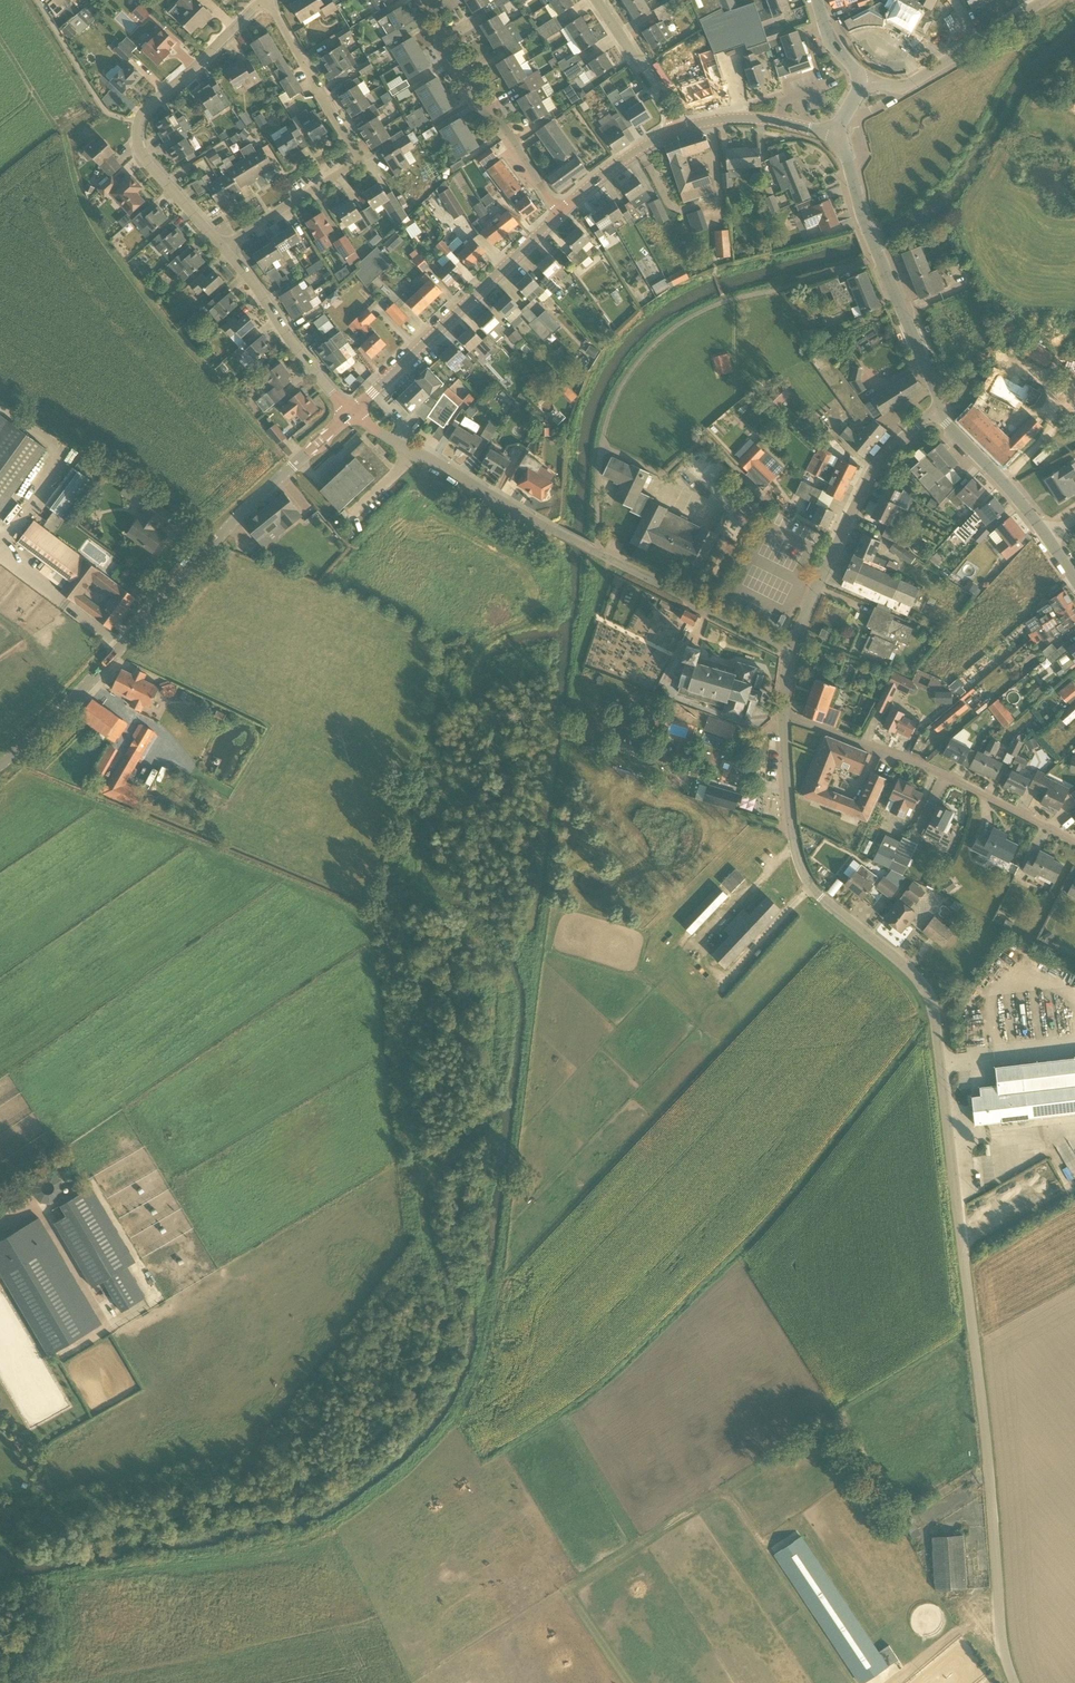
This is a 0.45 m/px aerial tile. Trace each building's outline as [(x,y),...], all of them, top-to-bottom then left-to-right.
[(68,7),(65,1),(66,0),(53,0),(48,4),(57,17),(68,7)] [(211,14),(197,0),(179,0),(175,3),(184,12),(177,19),(191,33),(203,22),(205,23),(213,15),(211,14)] [(321,0),(300,0),(291,5),(302,22),(321,9),(327,15),(337,8),(332,0),(322,0),(321,0)] [(381,11),(387,7),(384,2),(388,0),(374,0),(381,11)] [(491,0),(472,0),(467,3),(473,13),(475,12),(476,13),(480,10),(484,16),(498,8),(498,7),(494,0),(491,1),(491,0)] [(552,3),(560,14),(574,5),(571,0),(557,0),(552,3)] [(651,9),(648,4),(653,0),(638,0),(627,7),(635,19),(651,9)] [(670,10),(679,4),(678,0),(672,0),(654,10),(657,17),(670,10)] [(699,19),(723,8),(719,0),(691,0),(699,19)] [(723,8),(724,13),(737,8),(734,0),(719,0),(723,8)] [(764,10),(761,2),(765,1),(765,0),(754,0),(755,2),(755,4),(758,12),(764,10)] [(771,8),(774,17),(783,13),(790,11),(786,0),(769,0),(771,8)] [(910,30),(911,28),(918,31),(926,17),(928,18),(939,0),(888,0),(885,5),(880,2),(844,21),(850,32),(858,29),(866,27),(875,26),(882,27),(887,18),(889,20),(889,19),(910,30)] [(972,9),(986,2),(985,0),(967,0),(972,9)] [(143,21),(151,13),(142,4),(134,12),(143,21)] [(722,10),(700,21),(704,30),(709,41),(713,50),(714,55),(745,45),(747,49),(767,42),(754,4),(723,15),(722,10)] [(414,21),(405,5),(391,13),(387,7),(381,11),(375,15),(381,26),(392,20),(398,30),(414,21)] [(85,7),(69,22),(81,33),(96,18),(93,15),(88,10),(85,7)] [(499,16),(502,14),(498,8),(484,16),(486,21),(482,23),(483,25),(481,26),(488,37),(505,26),(499,16)] [(763,26),(764,26),(785,18),(784,16),(783,13),(774,17),(771,8),(764,10),(758,12),(761,22),(763,26)] [(660,22),(657,24),(643,33),(653,48),(671,36),(662,22),(673,16),(670,10),(657,17),(660,22)] [(374,14),(368,18),(372,24),(378,20),(374,14)] [(537,29),(540,35),(559,23),(555,17),(537,29)] [(582,17),(566,27),(574,40),(575,40),(590,30),(582,17)] [(918,31),(925,35),(933,21),(928,18),(926,17),(918,31)] [(540,35),(544,41),(563,29),(559,23),(540,35)] [(72,28),(68,24),(62,30),(66,34),(72,28)] [(497,49),(503,45),(507,51),(520,44),(515,35),(512,37),(505,26),(488,37),(495,48),(496,47),(497,49)] [(341,41),(353,34),(349,28),(337,35),(341,41)] [(144,51),(159,65),(166,57),(164,55),(176,42),(163,29),(155,37),(154,36),(141,49),(144,51)] [(582,52),(598,42),(590,30),(575,40),(582,52)] [(704,30),(693,36),(696,45),(709,41),(704,30)] [(774,30),(766,33),(769,41),(777,38),(775,33),(774,30)] [(781,37),(777,38),(769,41),(769,42),(771,49),(775,47),(780,59),(773,61),(779,78),(802,70),(802,73),(813,69),(814,67),(805,41),(801,43),(797,31),(781,37)] [(268,34),(252,44),(266,66),(276,60),(287,79),(282,82),(287,91),(279,97),(283,104),(290,100),(290,99),(303,91),(268,34)] [(401,64),(422,52),(413,37),(392,50),(401,64)] [(134,55),(132,52),(121,42),(114,50),(127,63),(134,55)] [(754,55),(771,50),(768,42),(767,42),(747,49),(749,55),(744,57),(749,69),(746,70),(752,87),(766,83),(763,75),(766,74),(763,64),(758,66),(754,55)] [(503,76),(528,62),(524,55),(526,54),(524,51),(520,44),(507,51),(505,52),(508,57),(498,62),(498,64),(497,65),(503,76)] [(328,68),(346,56),(340,46),(322,58),(328,68)] [(683,88),(680,89),(683,96),(685,95),(688,104),(715,95),(710,83),(723,78),(714,55),(713,50),(700,54),(708,78),(682,87),(683,88)] [(409,78),(430,66),(422,52),(401,64),(409,78)] [(586,66),(583,61),(564,73),(568,78),(570,81),(585,71),(591,80),(613,66),(605,53),(590,63),(586,66)] [(564,72),(564,73),(583,61),(579,54),(567,62),(565,58),(558,63),(560,66),(564,72)] [(330,81),(350,68),(352,67),(346,56),(328,68),(330,71),(326,74),(330,81)] [(363,75),(373,67),(369,61),(358,68),(363,75)] [(261,79),(251,62),(244,66),(243,64),(239,66),(237,64),(226,71),(235,87),(241,82),(246,89),(261,79)] [(534,73),(528,62),(503,76),(510,88),(512,87),(513,88),(519,84),(523,89),(542,78),(538,70),(534,73)] [(143,76),(132,65),(125,72),(123,70),(123,71),(118,66),(115,70),(112,70),(107,75),(107,78),(123,93),(133,83),(134,84),(143,76)] [(364,82),(361,84),(357,77),(345,84),(349,90),(340,96),(346,107),(364,96),(370,92),(364,82)] [(219,113),(231,105),(221,90),(214,78),(206,84),(207,86),(198,93),(204,103),(201,104),(206,111),(215,106),(219,113)] [(425,104),(446,92),(437,78),(417,90),(425,104)] [(546,84),(542,78),(523,89),(526,94),(519,98),(520,99),(518,100),(524,111),(556,94),(549,82),(546,84)] [(391,97),(408,88),(405,82),(388,92),(391,97)] [(568,97),(575,92),(570,83),(562,88),(568,97)] [(583,88),(577,92),(580,97),(586,94),(583,88)] [(400,102),(412,95),(408,89),(396,96),(400,102)] [(612,103),(622,96),(618,89),(607,96),(612,103)] [(434,119),(454,106),(446,92),(425,104),(434,119)] [(544,126),(556,118),(552,111),(557,108),(550,97),(556,94),(524,111),(531,123),(533,122),(534,123),(540,120),(544,126)] [(370,106),(364,96),(346,107),(353,117),(363,111),(366,117),(377,110),(374,104),(370,106)] [(631,110),(626,102),(616,108),(620,115),(628,128),(634,125),(636,127),(650,117),(641,103),(631,110)] [(422,106),(407,115),(415,130),(430,121),(422,106)] [(191,130),(190,129),(183,116),(177,120),(171,110),(163,115),(165,118),(157,124),(161,131),(159,133),(167,145),(186,133),(191,130)] [(309,114),(307,110),(293,118),(296,122),(300,130),(305,127),(315,142),(323,137),(322,135),(327,132),(315,111),(309,114)] [(366,139),(384,128),(377,117),(381,115),(377,110),(366,117),(370,122),(359,128),(366,139)] [(262,114),(256,118),(261,126),(268,122),(262,114)] [(628,128),(620,115),(600,127),(616,152),(630,143),(622,132),(628,128)] [(300,130),(296,122),(293,118),(292,118),(295,124),(288,128),(287,126),(271,135),(284,156),(290,152),(292,156),(300,151),(297,145),(299,144),(296,138),(302,134),(299,130),(300,130)] [(449,145),(470,132),(462,118),(441,131),(449,145)] [(559,192),(588,172),(576,156),(579,154),(554,119),(556,118),(544,126),(536,132),(544,144),(561,166),(547,176),(559,192)] [(426,140),(438,133),(434,127),(422,134),(426,140)] [(391,139),(384,128),(366,139),(372,149),(381,143),(385,149),(393,144),(398,142),(395,136),(391,139)] [(244,130),(239,136),(245,141),(250,135),(244,130)] [(397,140),(405,135),(402,130),(394,135),(397,140)] [(577,133),(576,136),(578,139),(581,140),(584,138),(585,135),(583,132),(580,131),(577,133)] [(458,159),(479,147),(470,132),(449,145),(458,159)] [(186,133),(167,145),(169,150),(167,151),(169,154),(171,152),(177,162),(185,157),(188,161),(197,155),(186,139),(189,137),(186,133)] [(692,173),(687,159),(701,153),(701,151),(709,147),(702,134),(679,141),(664,146),(671,160),(676,173),(684,203),(715,193),(706,168),(692,173)] [(396,175),(410,166),(409,166),(417,162),(410,151),(414,149),(407,136),(398,142),(393,144),(397,151),(386,158),(396,175)] [(114,152),(103,139),(97,145),(94,141),(85,149),(86,150),(93,157),(100,166),(102,164),(112,175),(121,166),(111,155),(114,152)] [(256,151),(251,144),(246,147),(263,174),(275,167),(264,149),(258,153),(257,151),(256,151)] [(252,181),(263,174),(246,147),(241,150),(246,158),(240,162),(252,181)] [(482,165),(483,166),(497,156),(491,148),(477,158),(478,159),(482,165)] [(745,150),(745,148),(727,150),(728,170),(761,167),(759,149),(745,150)] [(787,161),(783,153),(770,159),(784,190),(789,188),(796,203),(811,197),(795,158),(787,161)] [(233,166),(228,157),(223,160),(242,191),(240,188),(252,181),(240,162),(233,166)] [(454,172),(466,165),(462,159),(451,167),(454,172)] [(230,198),(242,191),(223,160),(223,161),(224,163),(219,167),(224,175),(218,178),(230,198)] [(522,189),(500,160),(488,169),(510,198),(517,192),(522,189)] [(726,196),(733,195),(731,173),(722,174),(723,188),(725,188),(726,196)] [(212,182),(207,174),(202,178),(219,205),(230,198),(218,178),(212,182)] [(139,206),(144,202),(134,189),(139,184),(132,176),(112,193),(131,214),(139,206)] [(105,196),(119,184),(113,177),(99,189),(105,196)] [(650,197),(636,177),(622,187),(635,208),(650,197)] [(450,188),(449,188),(445,181),(437,189),(440,194),(439,195),(455,219),(466,213),(450,188)] [(374,209),(383,204),(397,227),(408,216),(393,192),(387,196),(379,183),(364,193),(374,209)] [(85,190),(85,191),(86,192),(91,194),(92,194),(95,188),(88,185),(85,190)] [(523,199),(517,192),(510,198),(525,218),(537,209),(527,196),(523,199)] [(771,213),(780,210),(774,195),(765,198),(771,213)] [(817,206),(813,198),(796,205),(800,214),(803,213),(809,227),(819,223),(822,230),(839,224),(829,200),(817,206)] [(659,224),(669,220),(660,199),(650,203),(659,224)] [(360,213),(352,201),(337,210),(347,226),(354,221),(361,230),(372,222),(365,210),(360,213)] [(624,205),(619,208),(615,201),(602,210),(615,228),(616,231),(617,230),(613,223),(624,216),(627,221),(632,217),(624,205)] [(481,218),(489,213),(481,202),(473,208),(481,218)] [(130,214),(135,219),(144,211),(139,206),(131,214),(130,214)] [(168,219),(162,213),(163,212),(159,207),(150,215),(145,210),(144,211),(135,219),(134,220),(144,231),(149,226),(154,232),(168,219)] [(616,231),(615,228),(602,210),(592,216),(597,223),(591,227),(605,248),(610,244),(603,234),(608,231),(610,235),(616,231)] [(694,234),(709,229),(703,210),(688,215),(694,234)] [(321,251),(334,243),(327,233),(333,230),(323,213),(310,221),(312,223),(308,225),(317,240),(315,242),(321,251)] [(518,224),(510,213),(504,217),(502,215),(493,222),(504,234),(518,224)] [(412,239),(422,233),(412,217),(402,224),(412,239)] [(492,244),(504,234),(493,222),(488,226),(490,228),(483,233),(492,244)] [(306,248),(293,226),(283,232),(291,246),(297,243),(302,251),(306,248)] [(186,240),(181,234),(182,233),(177,228),(169,236),(165,232),(153,243),(162,253),(168,247),(173,253),(186,240)] [(590,240),(579,228),(565,240),(574,251),(569,255),(578,266),(582,262),(587,267),(593,261),(582,247),(590,240)] [(717,259),(731,258),(729,230),(715,231),(717,259)] [(274,242),(286,262),(292,258),(286,249),(291,246),(283,232),(272,239),(274,242)] [(349,265),(360,259),(346,237),(336,243),(349,265)] [(391,252),(398,246),(391,238),(384,244),(391,252)] [(455,251),(469,266),(484,252),(473,239),(466,245),(464,243),(455,251)] [(272,262),(273,262),(278,259),(284,268),(288,265),(274,242),(264,248),(272,262)] [(446,256),(452,251),(443,242),(438,247),(446,256)] [(911,276),(929,269),(920,247),(902,254),(911,276)] [(276,267),(273,262),(272,262),(264,248),(253,255),(265,273),(276,267)] [(391,264),(375,248),(357,264),(359,271),(356,274),(366,288),(391,264)] [(647,249),(642,254),(646,258),(651,253),(647,249)] [(205,262),(200,256),(201,255),(196,250),(187,258),(183,254),(171,264),(180,274),(187,269),(191,274),(205,262)] [(569,274),(550,254),(538,266),(548,276),(541,282),(552,294),(559,288),(550,278),(556,273),(563,281),(569,274)] [(423,271),(429,267),(420,255),(414,260),(423,271)] [(292,258),(286,262),(288,265),(289,267),(295,264),(292,258)] [(462,273),(450,260),(442,267),(435,260),(430,265),(449,285),(462,273)] [(674,286),(690,280),(685,269),(670,276),(674,286)] [(856,317),(880,307),(874,291),(876,291),(872,284),(871,285),(870,281),(870,280),(867,269),(856,272),(858,276),(841,283),(838,277),(818,285),(822,295),(831,291),(837,308),(857,300),(859,305),(852,308),(856,317)] [(931,272),(929,269),(911,276),(920,298),(944,289),(937,270),(931,272)] [(224,282),(215,271),(205,280),(202,276),(191,286),(199,295),(206,289),(210,294),(224,282)] [(430,303),(443,291),(426,273),(421,278),(427,284),(419,292),(430,303)] [(544,292),(538,285),(539,285),(529,274),(516,286),(527,297),(533,291),(538,298),(544,292)] [(283,278),(282,276),(276,280),(281,288),(287,284),(283,278)] [(303,290),(299,284),(280,296),(287,308),(314,291),(311,285),(303,290)] [(560,289),(553,295),(560,302),(566,296),(560,289)] [(318,297),(318,296),(315,291),(314,291),(287,308),(294,320),(314,307),(310,301),(318,297)] [(406,291),(401,297),(418,315),(430,303),(419,292),(418,291),(411,297),(406,291)] [(233,299),(235,297),(231,292),(225,297),(222,294),(205,308),(197,315),(201,321),(210,313),(218,323),(223,318),(238,305),(233,299)] [(511,324),(517,318),(523,313),(517,306),(518,305),(508,294),(495,306),(511,324)] [(401,326),(409,319),(399,309),(399,308),(394,303),(386,310),(401,326)] [(386,344),(368,325),(376,318),(367,309),(350,326),(357,336),(362,332),(364,334),(358,342),(373,358),(386,344)] [(495,342),(502,336),(500,334),(506,328),(490,310),(477,322),(489,335),(495,342)] [(546,311),(538,318),(544,324),(552,333),(553,334),(561,327),(546,311)] [(231,337),(236,332),(241,338),(256,325),(247,314),(237,323),(233,319),(223,328),(231,337)] [(325,314),(314,322),(320,330),(331,322),(325,314)] [(537,317),(531,323),(536,329),(534,331),(544,341),(552,333),(544,324),(538,318),(537,317)] [(1015,330),(1011,318),(997,322),(1001,334),(1015,330)] [(214,334),(220,329),(216,324),(210,330),(214,334)] [(486,355),(489,352),(492,349),(483,340),(472,328),(459,340),(470,352),(477,346),(486,355)] [(526,343),(524,341),(525,340),(516,330),(509,337),(517,347),(518,346),(520,349),(526,343)] [(331,338),(316,350),(325,361),(349,343),(340,332),(331,339),(331,338)] [(495,342),(489,335),(483,340),(492,349),(489,352),(493,357),(502,349),(495,342)] [(252,338),(246,343),(240,348),(238,351),(245,359),(249,355),(254,361),(250,365),(255,370),(268,358),(264,354),(270,348),(265,342),(267,340),(263,336),(255,342),(252,338)] [(832,338),(822,345),(825,349),(828,353),(834,348),(833,347),(837,345),(832,338)] [(1048,367),(1055,354),(1032,341),(1025,354),(1048,367)] [(342,373),(356,362),(344,347),(349,343),(325,361),(332,371),(337,368),(340,373),(342,373)] [(473,365),(466,356),(454,344),(441,357),(451,368),(452,367),(456,372),(462,366),(467,371),(473,365)] [(593,346),(588,354),(594,358),(599,350),(593,346)] [(865,403),(828,353),(825,349),(811,359),(855,420),(860,417),(867,426),(859,436),(848,427),(840,437),(864,458),(887,430),(875,420),(878,418),(865,403)] [(732,371),(728,353),(715,356),(719,374),(732,371)] [(268,393),(275,404),(287,395),(282,388),(290,382),(287,379),(289,377),(285,373),(287,371),(282,363),(264,376),(274,389),(268,393)] [(433,409),(438,402),(429,397),(444,383),(429,367),(415,380),(416,380),(396,400),(410,415),(423,403),(433,409)] [(1018,411),(1022,403),(1025,405),(1026,404),(1030,406),(1036,405),(1042,393),(1038,391),(1021,382),(993,367),(982,390),(990,394),(1000,400),(1014,409),(1018,411)] [(878,418),(923,390),(913,373),(865,403),(878,418)] [(350,384),(350,385),(355,390),(365,380),(360,375),(356,379),(350,384)] [(863,383),(855,389),(858,394),(866,388),(863,383)] [(778,406),(792,394),(783,384),(769,396),(778,406)] [(567,385),(561,390),(572,402),(578,397),(567,385)] [(309,403),(300,392),(287,402),(290,405),(282,411),(289,419),(298,412),(304,420),(318,409),(311,401),(309,403)] [(444,428),(459,407),(444,393),(438,402),(433,409),(428,416),(444,428)] [(1009,441),(980,413),(973,407),(958,421),(1004,466),(1043,426),(1042,425),(1036,420),(1033,417),(1009,441)] [(298,425),(303,420),(297,414),(292,418),(298,425)] [(492,436),(496,430),(499,425),(491,420),(482,434),(490,439),(492,436)] [(47,449),(9,421),(0,432),(0,513),(47,449)] [(278,443),(285,437),(275,424),(267,430),(278,443)] [(472,434),(458,426),(449,440),(464,449),(463,451),(471,457),(479,444),(483,438),(474,432),(472,434)] [(549,427),(541,428),(541,436),(550,436),(549,427)] [(765,450),(764,452),(756,445),(750,439),(736,454),(741,459),(739,462),(749,472),(747,474),(760,487),(765,488),(784,468),(765,450)] [(390,470),(364,442),(340,464),(338,462),(321,478),(327,484),(321,491),(340,511),(373,480),(376,483),(390,470)] [(947,449),(947,444),(941,443),(935,448),(927,454),(928,454),(910,470),(940,503),(947,496),(955,486),(945,475),(959,463),(947,449)] [(835,466),(828,462),(832,454),(818,447),(814,454),(822,458),(820,462),(826,465),(823,471),(848,484),(857,467),(839,458),(835,466)] [(502,475),(511,461),(491,449),(483,464),(502,475)] [(548,494),(546,493),(553,482),(538,473),(543,465),(526,454),(519,467),(526,471),(518,485),(526,490),(525,491),(531,495),(532,494),(542,500),(543,497),(545,498),(548,494)] [(840,500),(848,484),(823,471),(826,465),(820,462),(822,458),(814,454),(806,470),(832,484),(827,493),(840,500)] [(631,466),(612,457),(603,475),(622,484),(614,500),(628,507),(646,471),(632,464),(631,466)] [(1071,466),(1070,465),(1059,472),(1059,471),(1045,480),(1060,503),(1074,494),(1066,481),(1074,476),(1074,463),(1071,466)] [(63,518),(91,480),(74,467),(46,505),(63,518)] [(701,528),(667,511),(668,509),(652,501),(653,497),(641,491),(650,473),(646,471),(628,507),(632,509),(631,511),(630,511),(643,518),(631,543),(647,551),(651,541),(686,559),(685,560),(701,568),(718,534),(729,512),(721,508),(710,530),(702,526),(701,528)] [(735,501),(741,495),(726,479),(720,486),(735,501)] [(956,487),(955,486),(947,496),(957,508),(959,506),(963,502),(969,507),(973,510),(980,503),(976,499),(986,489),(978,482),(977,483),(972,479),(961,491),(957,486),(956,487)] [(827,529),(834,512),(816,504),(822,491),(802,480),(795,494),(811,502),(804,517),(827,529)] [(900,493),(889,488),(884,499),(881,498),(872,517),(888,525),(897,506),(895,505),(895,504),(900,493)] [(282,524),(287,530),(302,518),(297,511),(298,510),(294,506),(285,493),(245,525),(257,540),(260,542),(282,524)] [(162,522),(169,512),(149,498),(142,509),(144,511),(127,534),(153,552),(164,536),(155,530),(161,522),(162,522)] [(979,529),(974,525),(985,516),(990,522),(1005,510),(995,498),(977,513),(976,512),(961,528),(960,527),(955,532),(967,543),(979,529)] [(341,513),(346,518),(350,514),(345,509),(341,513)] [(1006,559),(1023,546),(1018,540),(1025,535),(1011,517),(997,528),(1007,540),(998,548),(1006,559)] [(69,580),(61,590),(83,607),(112,630),(136,598),(85,558),(35,519),(18,542),(69,580)] [(882,535),(895,542),(897,538),(899,534),(896,533),(886,527),(882,535)] [(979,542),(989,532),(984,527),(974,537),(979,542)] [(350,539),(355,535),(349,528),(344,533),(350,539)] [(884,567),(886,561),(875,556),(880,542),(864,534),(855,554),(884,567)] [(903,547),(895,542),(890,548),(910,564),(916,557),(903,547)] [(1021,560),(1042,592),(1060,579),(1039,548),(1021,560)] [(918,588),(863,563),(864,560),(854,556),(850,564),(848,563),(849,562),(848,561),(843,571),(844,572),(845,570),(847,571),(843,580),(845,580),(842,586),(906,615),(911,604),(914,606),(916,600),(913,599),(918,588)] [(889,560),(885,568),(886,568),(895,573),(899,565),(889,560)] [(988,585),(1002,599),(1021,579),(1006,565),(988,585)] [(969,579),(964,587),(974,594),(978,587),(979,586),(969,579)] [(1041,618),(1040,618),(1039,619),(1042,625),(1044,624),(1073,603),(1065,591),(1051,600),(1052,602),(1037,611),(1041,618)] [(1061,633),(1062,634),(1069,630),(1068,628),(1074,624),(1074,606),(1073,603),(1044,624),(1048,631),(1056,626),(1061,633)] [(906,644),(913,628),(893,619),(895,615),(875,607),(866,626),(877,631),(875,635),(870,633),(863,650),(868,652),(869,649),(889,658),(898,640),(906,644)] [(699,617),(687,611),(685,610),(681,619),(694,626),(699,617)] [(1048,631),(1044,624),(1042,625),(1036,629),(1042,640),(1043,640),(1051,635),(1053,638),(1061,633),(1056,626),(1048,631)] [(819,635),(825,638),(828,631),(822,629),(819,635)] [(1035,644),(1037,643),(1042,640),(1036,629),(1029,633),(1035,644)] [(1072,645),(1068,640),(1057,649),(1047,658),(1053,664),(1057,660),(1060,665),(1055,669),(1060,676),(1065,672),(1064,671),(1074,663),(1074,643),(1072,645)] [(737,668),(698,657),(700,650),(687,646),(683,659),(687,660),(685,668),(684,667),(681,679),(679,686),(681,687),(679,693),(687,695),(686,696),(725,707),(723,713),(741,719),(747,720),(748,715),(752,716),(757,701),(760,702),(763,692),(759,691),(764,676),(761,675),(762,670),(757,668),(739,662),(737,668)] [(142,681),(145,674),(136,669),(133,675),(122,670),(118,680),(151,697),(156,687),(142,681)] [(894,673),(889,684),(897,687),(908,693),(913,682),(894,673)] [(835,704),(837,699),(832,697),(835,687),(816,679),(803,716),(835,728),(841,710),(828,705),(830,702),(835,704)] [(1046,692),(1036,679),(1027,686),(1037,699),(1046,692)] [(147,706),(151,697),(118,680),(113,690),(132,700),(129,706),(137,711),(141,703),(147,706)] [(1074,694),(1074,685),(1071,681),(1058,692),(1066,702),(1074,694)] [(166,685),(164,690),(165,695),(170,697),(175,695),(177,691),(175,686),(171,684),(166,685)] [(881,698),(876,709),(884,713),(890,702),(881,698)] [(1005,727),(1015,719),(999,699),(988,707),(1005,727)] [(116,740),(128,724),(118,718),(118,717),(93,700),(81,717),(106,734),(107,734),(116,740)] [(985,700),(974,709),(975,709),(977,712),(978,714),(989,705),(985,700)] [(1074,717),(1074,702),(1059,716),(1066,724),(1074,717)] [(956,706),(944,716),(950,722),(961,713),(956,706)] [(1016,706),(1010,711),(1015,717),(1021,712),(1016,706)] [(909,736),(915,723),(901,716),(902,715),(891,709),(884,726),(895,731),(896,730),(909,736)] [(214,719),(222,723),(223,722),(228,724),(230,718),(226,716),(226,714),(217,711),(214,719)] [(136,807),(143,793),(124,785),(155,731),(143,725),(104,792),(136,807)] [(943,755),(962,764),(972,742),(967,739),(970,733),(963,728),(950,739),(943,755)] [(1023,742),(1025,738),(1019,734),(1016,739),(1014,738),(1007,752),(1016,756),(1016,757),(1023,742)] [(859,774),(869,753),(826,736),(802,796),(870,821),(887,779),(872,772),(860,801),(833,791),(827,789),(837,765),(859,774)] [(1035,737),(1025,741),(1029,750),(1039,746),(1035,737)] [(995,754),(1001,743),(991,738),(983,754),(977,751),(970,768),(981,774),(982,772),(995,778),(1002,763),(990,758),(992,752),(995,754)] [(108,745),(105,752),(114,756),(117,749),(108,745)] [(1015,764),(1005,786),(1023,795),(1029,780),(1018,775),(1021,768),(1024,770),(1028,762),(1016,757),(1016,756),(1013,763),(1015,764)] [(1038,791),(1045,775),(1037,772),(1030,787),(1038,791)] [(1045,795),(1041,804),(1048,807),(1049,805),(1059,810),(1069,787),(1045,775),(1038,791),(1045,795)] [(920,800),(922,794),(910,788),(912,784),(899,778),(892,797),(898,799),(893,812),(903,816),(907,804),(915,807),(918,800),(920,800)] [(735,809),(740,793),(709,784),(704,800),(735,809)] [(944,835),(940,833),(942,829),(948,832),(952,822),(949,821),(953,813),(939,806),(926,834),(941,842),(944,835)] [(1018,845),(1001,837),(1003,833),(994,828),(989,840),(979,836),(973,850),(988,858),(990,852),(1010,862),(1018,845)] [(889,867),(897,850),(881,843),(874,860),(889,867)] [(904,874),(912,857),(897,850),(889,867),(904,874)] [(1063,865),(1049,858),(1050,856),(1040,851),(1036,860),(1030,856),(1024,871),(1030,875),(1033,870),(1055,882),(1063,865)] [(738,865),(724,880),(734,890),(748,875),(738,865)] [(863,898),(878,877),(862,865),(845,885),(863,898)] [(890,898),(899,887),(898,886),(894,884),(884,876),(876,887),(890,898)] [(930,879),(927,884),(935,889),(939,883),(938,880),(934,878),(930,879)] [(951,878),(942,884),(948,892),(957,886),(951,878)] [(899,900),(892,909),(888,914),(890,916),(886,920),(901,931),(907,924),(908,925),(917,914),(910,908),(914,903),(916,904),(926,892),(912,881),(902,894),(904,894),(899,900)] [(729,895),(719,885),(682,923),(691,933),(729,895)] [(730,936),(711,955),(725,968),(781,909),(767,897),(750,915),(743,909),(724,930),(730,936)] [(948,927),(934,916),(923,930),(943,947),(958,929),(951,923),(948,927)] [(1006,920),(1004,925),(1011,928),(1013,923),(1006,920)] [(1051,931),(1044,935),(1047,941),(1054,937),(1051,931)] [(995,1067),(997,1085),(981,1087),(982,1096),(972,1097),(975,1125),(1074,1113),(1074,1058),(995,1067)] [(61,1203),(62,1177),(34,1175),(33,1202),(61,1203)] [(145,1298),(127,1266),(135,1261),(91,1186),(59,1205),(65,1216),(54,1223),(91,1287),(102,1280),(121,1312),(145,1298)] [(38,1221),(0,1243),(0,1277),(45,1356),(99,1326),(38,1221)] [(903,1520),(913,1537),(921,1532),(911,1515),(903,1520)] [(936,1591),(967,1588),(963,1535),(932,1538),(932,1540),(927,1540),(929,1567),(934,1567),(936,1591)] [(855,1675),(857,1678),(860,1682),(863,1682),(898,1659),(889,1645),(879,1652),(802,1536),(775,1554),(855,1675)]
